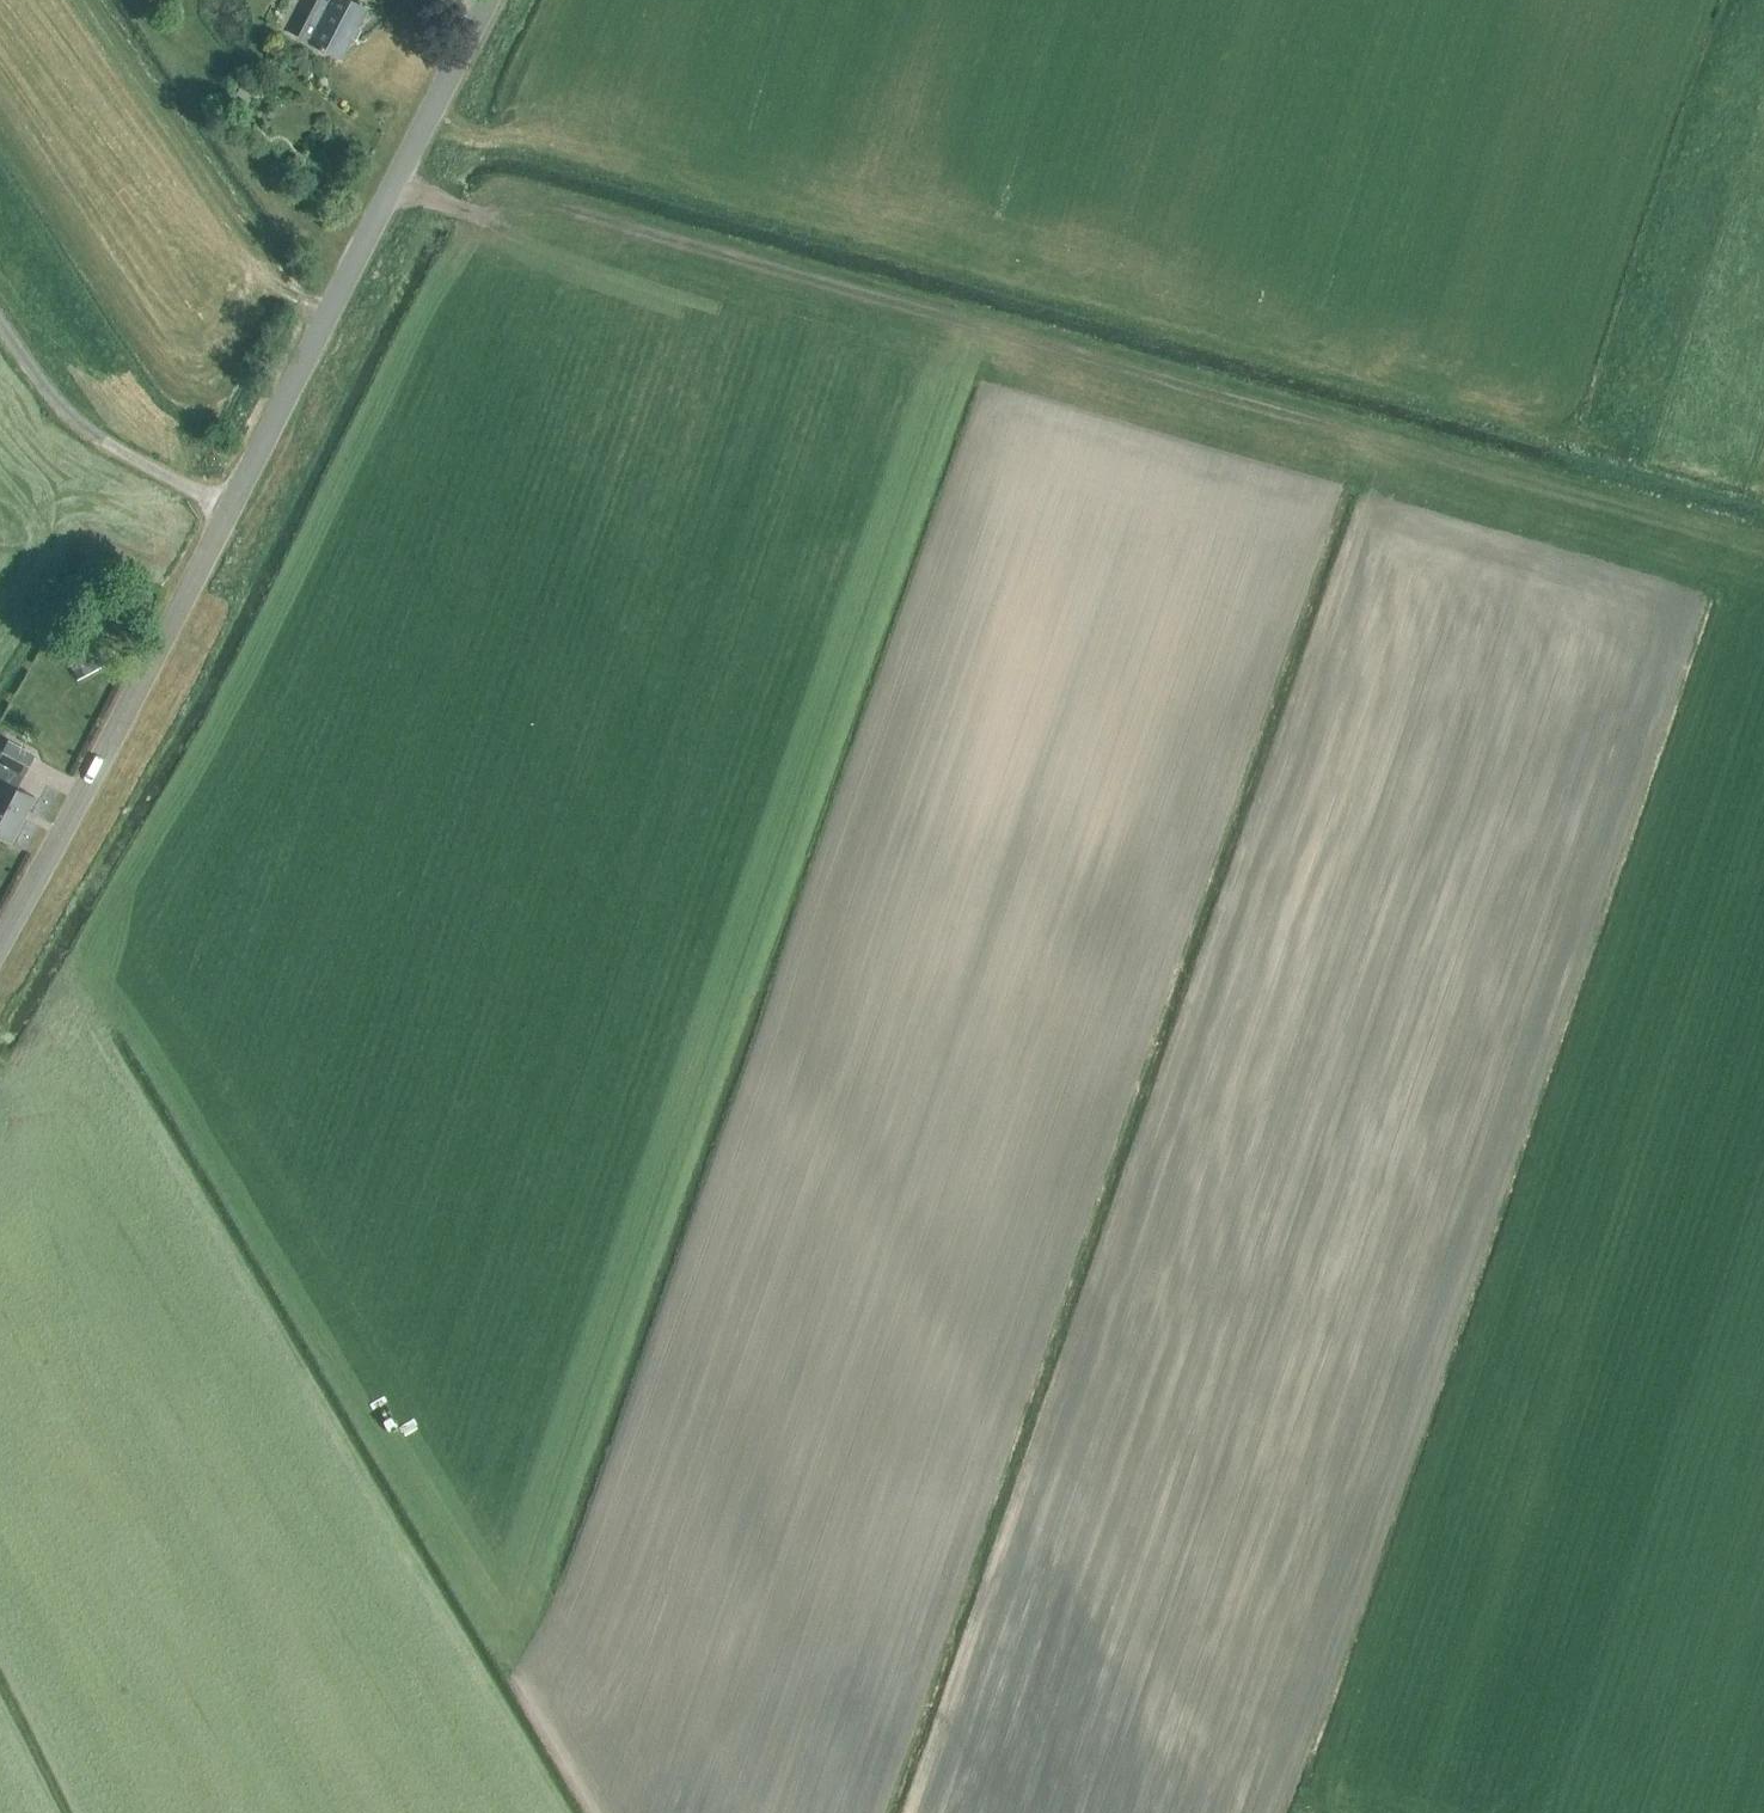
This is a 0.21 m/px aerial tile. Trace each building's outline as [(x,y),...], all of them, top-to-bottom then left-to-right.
[(330,1),(328,0),(316,0),(298,36),(341,58),(367,8),(352,0),(330,0),(330,1)] [(254,96),(241,89),(233,102),(246,110),(254,96)] [(62,649),(73,671),(100,657),(89,636),(62,649)] [(35,754),(8,740),(0,755),(0,834),(11,839),(34,796),(14,785),(20,773),(24,775),(35,754)]
